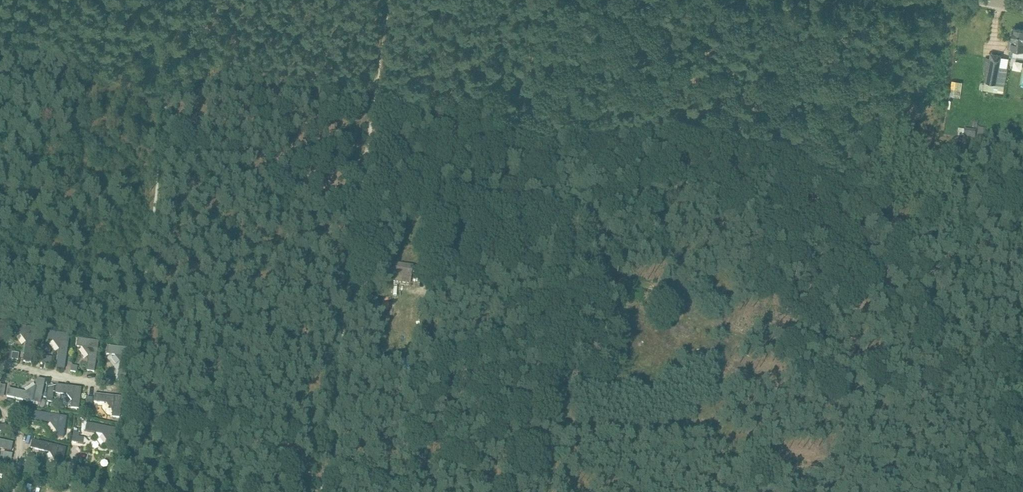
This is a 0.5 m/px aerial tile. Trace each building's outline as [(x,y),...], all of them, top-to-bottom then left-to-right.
[(1013,28),(1010,48),(1022,50),(1022,29),(1013,28)] [(986,72),(983,89),(994,91),(995,91),(1000,61),(989,59),(986,72)] [(1022,70),(1022,60),(1015,59),(1014,69),(1022,70)] [(962,98),(964,81),(953,80),(951,97),(962,98)] [(978,130),(960,127),(959,134),(977,137),(978,130)] [(416,265),(395,262),(392,281),(413,284),(416,265)] [(37,327),(17,325),(15,333),(20,334),(26,341),(24,361),(32,362),(37,327)] [(70,335),(45,331),(45,339),(53,340),(59,349),(57,368),(65,369),(70,335)] [(95,372),(99,342),(79,338),(78,346),(83,347),(89,356),(87,371),(95,372)] [(127,381),(130,348),(108,346),(107,354),(115,355),(120,362),(118,380),(127,381)] [(9,389),(7,397),(42,403),(46,380),(38,378),(36,386),(27,392),(9,389)] [(82,388),(56,385),(56,393),(67,395),(73,403),(73,408),(80,409),(82,388)] [(123,397),(95,393),(94,402),(107,403),(113,411),(112,417),(121,418),(123,397)] [(67,417),(33,412),(32,420),(51,423),(57,431),(57,436),(64,437),(67,417)] [(120,429),(86,423),(85,431),(103,435),(109,443),(108,449),(116,451),(120,429)] [(0,440),(0,448),(12,451),(14,443),(0,440)] [(67,448),(33,440),(31,448),(50,453),(55,461),(54,467),(62,469),(67,448)] [(39,480),(28,480),(28,491),(39,491),(39,480)]
